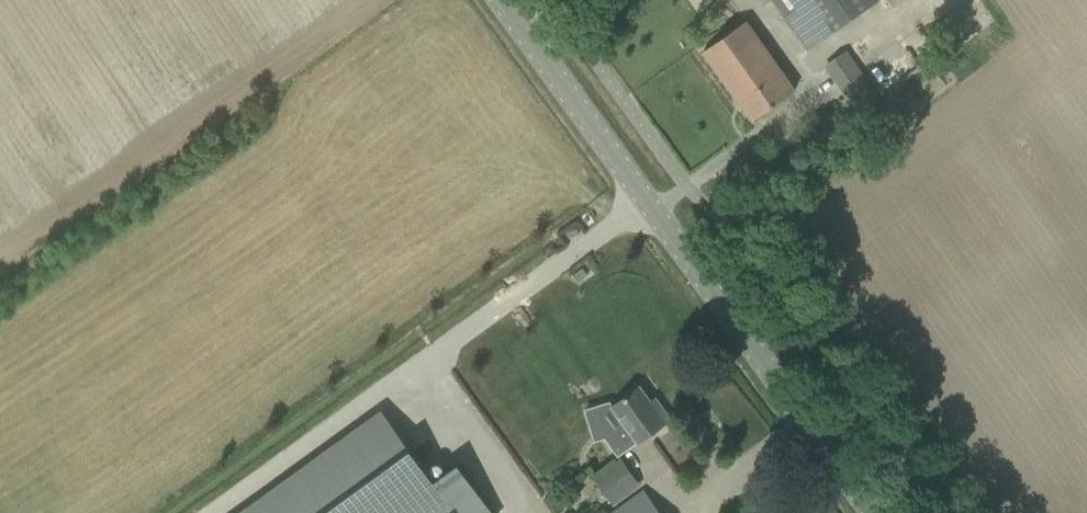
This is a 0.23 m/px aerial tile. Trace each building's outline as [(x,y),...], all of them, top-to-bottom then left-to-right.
[(798,36),(808,50),(834,32),(879,0),(773,0),(798,36)] [(745,22),(703,52),(753,121),(795,91),(745,22)] [(846,51),(827,64),(850,97),(865,118),(884,104),(880,98),(846,51)] [(583,268),(572,276),(578,283),(588,275),(583,268)] [(605,438),(618,456),(638,442),(641,440),(651,437),(650,434),(670,419),(659,404),(654,408),(640,387),(613,407),(610,402),(591,408),(611,434),(605,438)] [(459,464),(434,482),(385,413),(244,512),(494,512),(459,464)] [(593,478),(612,506),(641,486),(621,458),(593,478)] [(644,492),(626,504),(614,512),(659,512),(644,492)]
